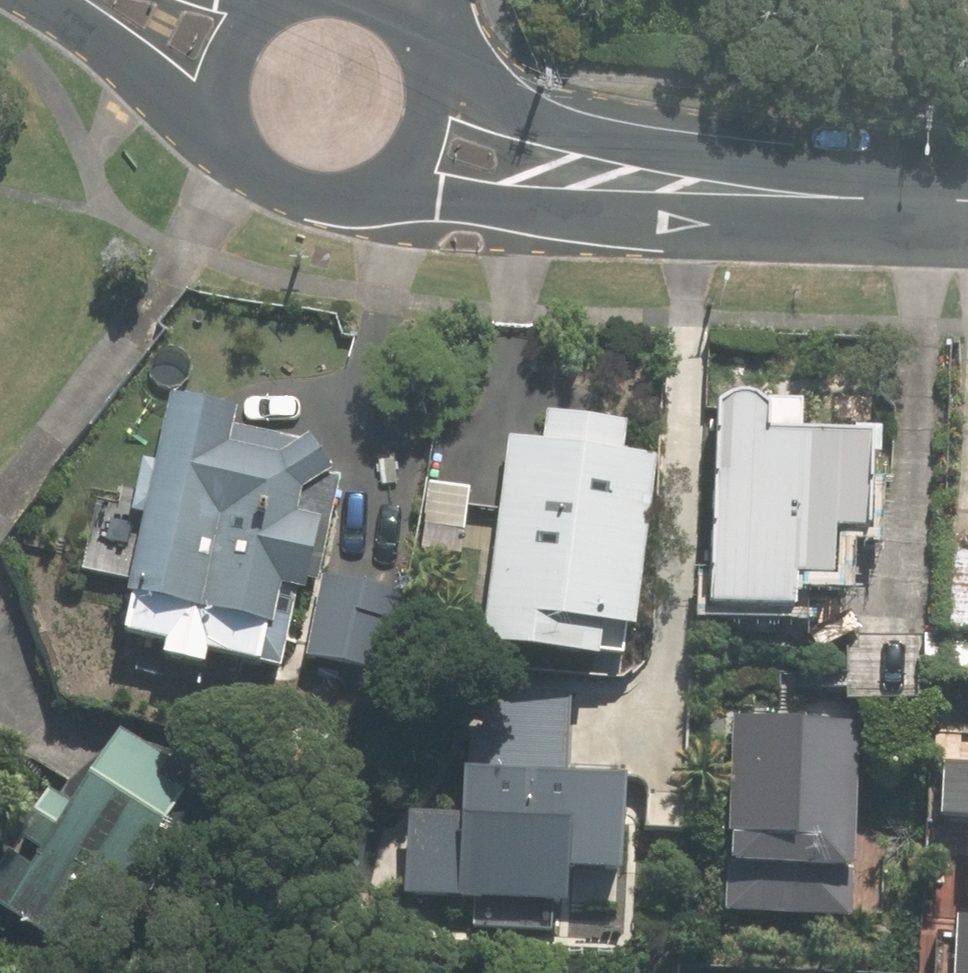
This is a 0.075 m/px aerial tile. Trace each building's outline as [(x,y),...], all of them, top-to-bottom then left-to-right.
[(296,443),(229,429),(235,408),(168,394),(123,599),(129,600),(121,633),(165,642),(161,658),(201,667),(205,652),(290,671),(297,640),(283,637),(293,593),(303,594),(305,584),(313,586),(337,483),(320,478),(330,472),(305,436),(296,443)] [(760,406),(760,410),(756,407),(752,404),(747,401),(741,401),(735,400),(729,401),(723,402),(718,405),(712,408),(711,409),(703,613),(787,616),(788,577),(826,579),(828,530),(862,532),(866,445),(793,442),(795,407),(760,406)] [(503,441),(478,646),(596,662),(596,656),(618,659),(622,627),(631,628),(652,460),(618,457),(621,424),(544,415),(539,446),(503,441)] [(427,486),(415,555),(455,562),(466,492),(427,486)] [(937,681),(967,682),(967,554),(944,553),(937,681)] [(567,695),(474,691),(468,818),(406,816),(403,898),(568,905),(569,875),(626,877),(630,778),(563,775),(567,695)] [(849,866),(853,866),(855,726),(728,723),(726,868),(722,868),(721,917),(848,919),(849,866)] [(118,740),(102,765),(92,758),(58,810),(46,803),(0,875),(0,926),(74,972),(75,972),(153,851),(222,836),(185,799),(192,788),(118,740)] [(929,972),(967,972),(967,874),(967,876),(933,874),(929,972)]
